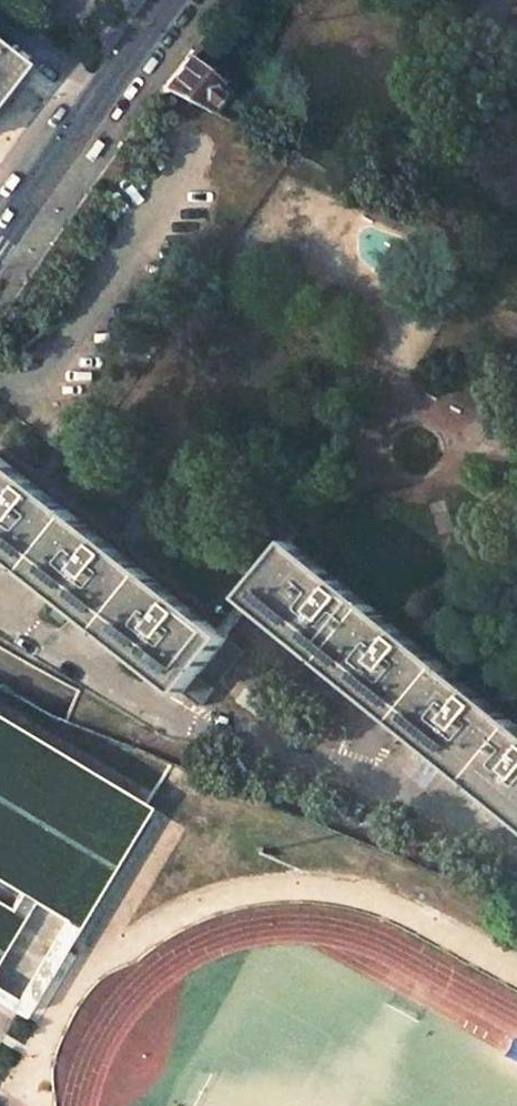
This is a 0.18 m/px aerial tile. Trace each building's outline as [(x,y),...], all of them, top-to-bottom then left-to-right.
[(18,62),(0,48),(0,85),(18,62)] [(214,84),(184,60),(160,92),(206,114),(221,96),(211,89),(214,84)] [(0,460),(0,553),(182,697),(184,695),(200,708),(243,652),(0,460)] [(243,602),(516,823),(516,729),(290,545),(243,602)] [(263,706),(242,690),(234,700),(255,716),(263,706)] [(0,719),(0,942),(27,898),(58,917),(71,925),(143,805),(0,719)] [(16,1015),(32,989),(71,925),(58,917),(20,981),(10,996),(0,991),(0,1006),(16,1015)]
